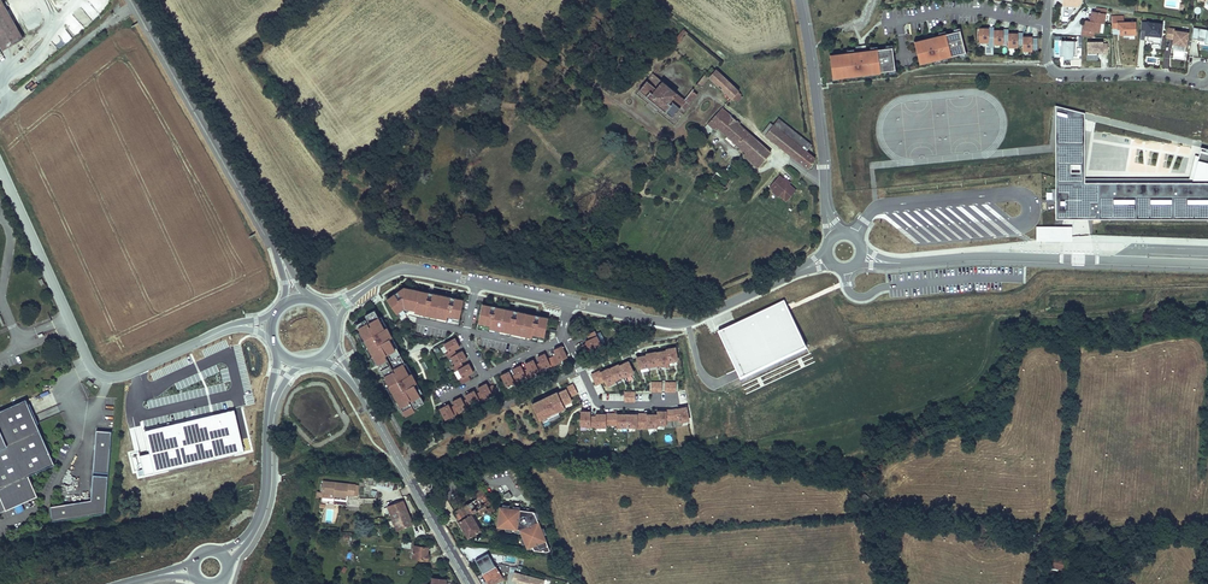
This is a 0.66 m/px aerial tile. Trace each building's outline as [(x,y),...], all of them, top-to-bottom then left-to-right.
[(2,50),(23,38),(1,0),(0,0),(0,47),(2,50)] [(1081,3),(1081,0),(1063,0),(1063,2),(1064,2),(1064,5),(1063,5),(1062,16),(1069,16),(1081,3)] [(1106,21),(1107,9),(1097,7),(1097,11),(1092,11),(1092,15),(1091,20),(1102,21),(1106,21)] [(1124,16),(1112,16),(1112,26),(1112,28),(1120,28),(1120,34),(1136,34),(1136,28),(1136,22),(1124,22),(1124,16)] [(1101,31),(1102,21),(1091,20),(1089,20),(1086,20),(1085,29),(1082,29),(1082,35),(1096,36),(1097,30),(1101,31)] [(1158,35),(1159,29),(1162,29),(1163,23),(1142,20),(1141,29),(1146,30),(1146,27),(1149,28),(1149,30),(1148,40),(1153,40),(1153,42),(1160,43),(1161,35),(1158,35)] [(994,42),(994,29),(994,27),(994,26),(989,26),(989,27),(984,27),(980,27),(980,40),(989,40),(989,45),(994,45),(994,42)] [(1186,45),(1188,32),(1175,30),(1175,28),(1168,27),(1166,37),(1171,38),(1172,35),(1174,36),(1174,38),(1173,43),(1186,45)] [(1194,27),(1192,37),(1198,38),(1198,37),(1205,38),(1205,41),(1207,41),(1207,29),(1194,27)] [(1008,39),(1008,32),(1008,29),(1008,28),(1003,28),(1003,29),(994,29),(994,42),(1003,42),(1003,38),(1008,39)] [(689,33),(685,29),(680,34),(684,38),(689,33)] [(966,52),(960,30),(935,36),(932,37),(931,33),(925,35),(925,38),(917,40),(920,50),(917,50),(920,63),(966,52)] [(1023,43),(1023,35),(1023,33),(1023,32),(1018,32),(1012,32),(1008,32),(1008,39),(1008,45),(1018,45),(1018,43),(1023,43)] [(678,44),(684,38),(680,34),(675,41),(678,44)] [(1037,47),(1038,37),(1032,37),(1032,35),(1023,35),(1023,43),(1023,49),(1032,49),(1032,47),(1037,47)] [(62,38),(54,41),(56,47),(64,45),(62,38)] [(1077,40),(1062,39),(1061,54),(1064,55),(1064,58),(1082,58),(1082,47),(1077,47),(1077,40)] [(1102,41),(1088,41),(1088,53),(1097,53),(1102,53),(1108,53),(1108,43),(1102,43),(1102,41)] [(833,76),(895,68),(893,47),(866,50),(866,47),(862,48),(862,45),(856,45),(857,51),(833,54),(834,65),(832,65),(833,76)] [(737,91),(739,89),(716,68),(714,70),(712,68),(697,84),(703,89),(711,81),(730,99),(737,91)] [(693,89),(685,99),(653,73),(638,91),(673,118),(679,111),(683,114),(699,94),(693,89)] [(737,91),(730,99),(736,104),(742,97),(737,91)] [(1057,213),(1056,213),(1056,218),(1088,218),(1084,192),(1084,181),(1193,181),(1199,155),(1196,154),(1190,178),(1085,178),(1085,112),(1056,105),(1056,143),(1058,143),(1058,111),(1067,113),(1072,149),(1070,149),(1069,155),(1073,155),(1075,168),(1067,207),(1057,208),(1057,213)] [(772,152),(721,108),(707,124),(715,131),(718,127),(747,152),(744,155),(758,168),(772,152)] [(1056,177),(1056,213),(1057,213),(1057,208),(1067,207),(1075,168),(1073,155),(1069,155),(1070,149),(1072,149),(1067,113),(1058,111),(1058,143),(1056,143),(1056,177)] [(779,120),(773,127),(778,130),(805,152),(810,145),(779,120)] [(770,140),(778,130),(773,127),(765,137),(770,140)] [(805,152),(778,130),(770,140),(797,162),(805,152)] [(1088,218),(1093,218),(1099,218),(1099,213),(1207,213),(1207,148),(1202,147),(1199,155),(1193,181),(1084,181),(1084,192),(1088,218)] [(805,152),(797,162),(807,170),(815,160),(805,152)] [(731,178),(717,170),(711,178),(725,187),(731,178)] [(795,190),(780,178),(770,190),(786,202),(795,190)] [(1066,236),(1068,226),(1042,226),(1038,226),(1037,239),(1066,236)] [(1072,226),(1068,226),(1066,236),(1037,239),(1038,226),(1037,226),(1037,240),(1072,240),(1072,236),(1072,226)] [(876,275),(858,281),(860,289),(878,284),(876,275)] [(405,286),(388,298),(403,320),(411,314),(459,324),(465,299),(405,286)] [(783,300),(719,330),(740,376),(805,347),(783,300)] [(551,318),(484,303),(479,328),(545,342),(551,318)] [(365,320),(358,324),(362,332),(379,363),(379,364),(384,374),(403,409),(407,416),(416,411),(411,401),(412,400),(416,407),(425,402),(421,394),(415,384),(418,382),(413,373),(410,374),(405,364),(399,353),(400,352),(398,347),(396,348),(391,338),(394,337),(388,327),(386,328),(380,318),(376,310),(365,316),(370,326),(369,327),(365,320)] [(388,327),(383,316),(380,318),(386,328),(388,327)] [(603,344),(597,331),(589,335),(591,340),(588,341),(588,343),(583,345),(586,352),(603,344)] [(379,363),(362,332),(359,333),(376,364),(379,363)] [(399,346),(394,337),(391,338),(396,348),(399,346)] [(455,349),(461,346),(457,338),(446,344),(450,352),(447,353),(450,358),(452,356),(458,354),(455,349)] [(665,344),(656,348),(656,349),(661,360),(670,356),(665,344)] [(569,357),(564,345),(556,349),(559,355),(554,357),(558,365),(563,363),(562,360),(569,357)] [(656,349),(648,353),(653,365),(654,366),(659,364),(659,365),(663,363),(661,360),(656,349)] [(462,362),(469,359),(464,350),(458,354),(452,356),(457,364),(454,366),(457,371),(459,369),(465,366),(462,362)] [(558,365),(554,357),(550,359),(547,353),(539,357),(542,363),(545,369),(552,365),(553,367),(558,365)] [(648,353),(630,362),(635,373),(653,365),(648,353)] [(546,371),(545,369),(542,363),(538,365),(535,359),(527,363),(530,368),(533,375),(540,371),(541,373),(546,371)] [(413,373),(407,362),(406,363),(405,364),(410,374),(413,373)] [(469,375),(475,372),(471,363),(465,366),(459,369),(464,377),(461,379),(464,384),(472,379),(469,375)] [(515,369),(518,374),(521,380),(528,377),(529,379),(534,376),(533,375),(530,368),(525,371),(523,365),(515,369)] [(626,365),(617,369),(621,380),(622,381),(631,377),(626,365)] [(616,368),(607,372),(612,384),(621,380),(617,369),(616,368)] [(521,380),(518,374),(513,377),(510,371),(503,375),(509,386),(516,382),(517,385),(522,382),(521,380)] [(597,374),(590,377),(594,387),(602,384),(604,389),(613,386),(612,384),(607,372),(598,376),(597,374)] [(403,409),(384,374),(381,375),(400,410),(403,409)] [(424,393),(418,382),(415,384),(421,394),(424,393)] [(499,393),(495,385),(491,387),(488,383),(480,388),(482,392),(478,394),(475,390),(467,395),(469,399),(465,401),(463,397),(454,401),(456,406),(452,408),(450,404),(441,408),(447,420),(455,416),(456,416),(461,413),(460,413),(468,409),(469,409),(474,407),(473,406),(481,402),(482,402),(487,400),(486,399),(494,395),(495,395),(499,393)] [(664,383),(653,383),(653,391),(663,391),(664,383)] [(677,383),(667,383),(666,391),(677,391),(677,383)] [(572,387),(565,391),(569,399),(576,396),(572,387)] [(565,391),(556,395),(562,407),(571,403),(569,399),(565,391)] [(556,393),(531,405),(539,422),(563,410),(562,407),(556,395),(556,393)] [(637,393),(626,393),(626,401),(637,401),(637,393)] [(38,496),(29,475),(55,464),(26,399),(0,411),(0,513),(38,496)] [(670,412),(666,413),(668,423),(672,422),(672,426),(681,424),(679,409),(670,411),(670,412)] [(235,410),(131,431),(140,476),(244,454),(235,410)] [(588,413),(578,413),(578,428),(584,428),(584,429),(592,429),(593,418),(588,418),(588,413)] [(660,413),(652,413),(652,416),(651,428),(660,428),(660,423),(660,413)] [(593,415),(593,418),(592,429),(603,430),(603,427),(603,415),(593,415)] [(613,416),(603,415),(603,427),(613,427),(613,416)] [(623,416),(613,416),(613,427),(613,430),(623,430),(623,416)] [(633,416),(623,416),(623,430),(633,430),(633,426),(633,416)] [(643,416),(633,416),(633,426),(642,427),(642,416),(643,416)] [(642,416),(642,427),(642,430),(651,430),(651,428),(652,416),(642,416)] [(108,472),(111,430),(95,429),(93,471),(108,472)] [(106,500),(108,475),(92,474),(91,499),(50,506),(53,521),(106,512),(106,500)] [(391,490),(392,483),(372,478),(370,478),(368,478),(369,480),(361,481),(361,484),(369,484),(369,486),(391,490)] [(352,497),(352,485),(320,481),(319,492),(318,496),(331,498),(331,495),(343,497),(343,495),(352,497)] [(473,500),(452,512),(468,538),(481,530),(471,513),(476,510),(481,517),(494,509),(479,485),(468,492),(473,500)] [(387,505),(396,529),(412,523),(402,499),(387,505)] [(500,506),(497,526),(520,529),(523,536),(525,542),(527,546),(532,544),(534,549),(545,550),(549,548),(543,533),(541,527),(536,517),(534,511),(534,510),(519,508),(512,508),(500,506)] [(417,538),(426,535),(423,524),(413,527),(417,538)] [(426,552),(426,546),(413,544),(411,557),(427,559),(428,552),(426,552)] [(475,555),(477,560),(485,555),(482,551),(475,555)] [(476,560),(483,574),(496,566),(489,553),(485,555),(477,560),(476,560)] [(1051,569),(1065,569),(1065,558),(1051,558),(1051,569)] [(483,574),(489,583),(497,583),(504,580),(496,566),(483,574)] [(545,578),(514,572),(512,580),(517,581),(516,583),(543,583),(544,583),(545,578)] [(1069,573),(1069,577),(1090,579),(1090,582),(1094,583),(1108,583),(1108,582),(1095,581),(1095,578),(1092,577),(1092,575),(1069,573)]
